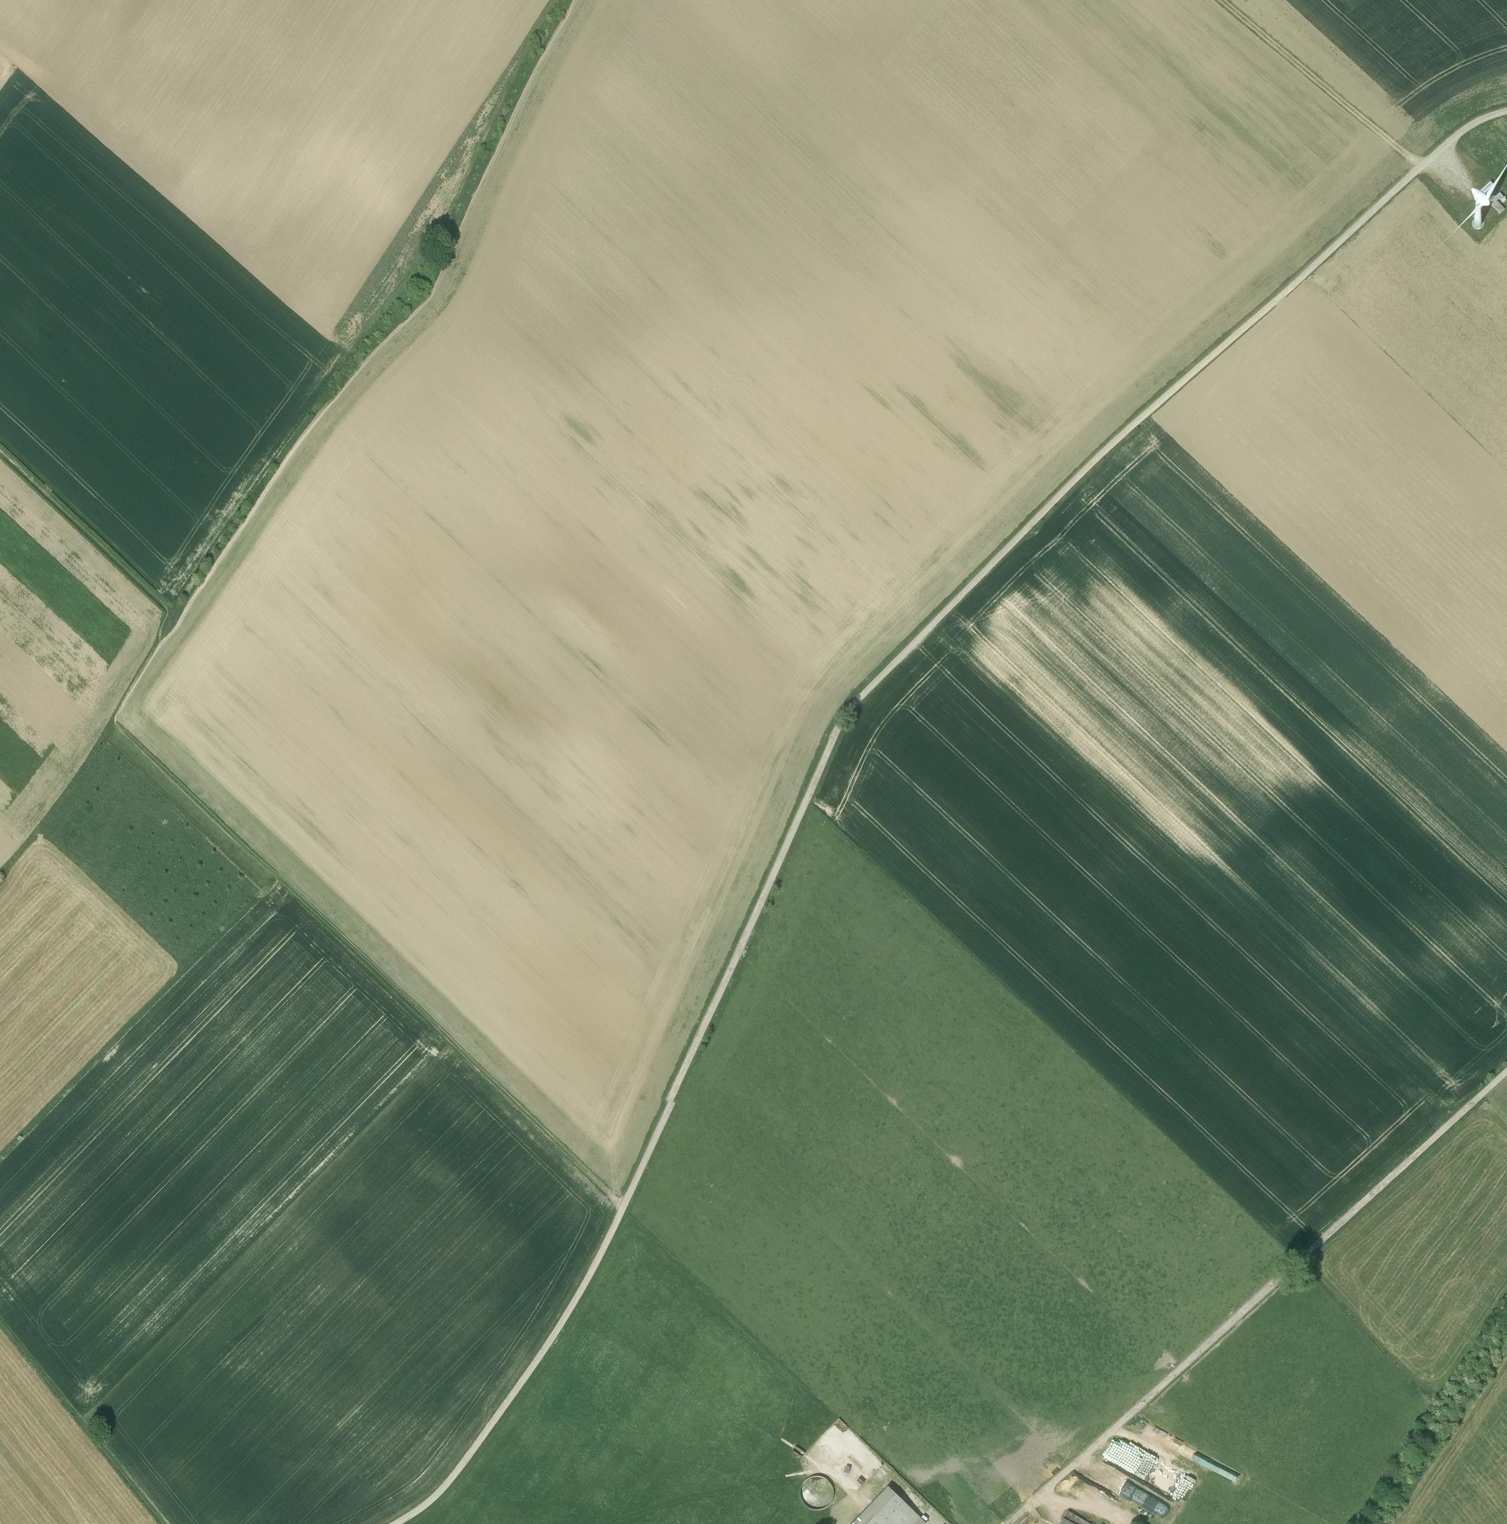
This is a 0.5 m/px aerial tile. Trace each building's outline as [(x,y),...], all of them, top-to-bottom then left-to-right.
[(1489,188),(1479,198),(1482,202),(1493,192),(1489,188)] [(1502,210),(1506,207),(1498,199),(1495,202),(1502,210)] [(1494,205),(1490,210),(1500,221),(1504,216),(1494,205)] [(1130,1487),(1124,1502),(1166,1519),(1172,1503),(1130,1487)] [(888,1493),(876,1504),(883,1510),(869,1523),(918,1523),(888,1493)]
